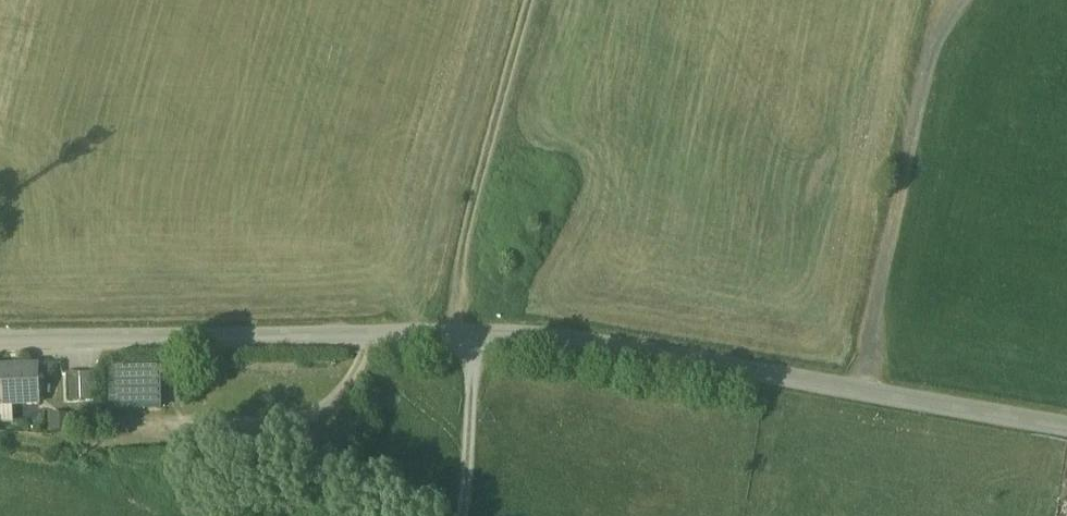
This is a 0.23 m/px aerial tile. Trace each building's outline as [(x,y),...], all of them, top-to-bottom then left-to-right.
[(0,368),(0,406),(39,405),(38,367),(0,368)] [(161,368),(109,369),(110,406),(162,405),(161,368)] [(93,374),(67,375),(68,404),(94,403),(93,374)] [(1059,502),(1057,515),(1066,515),(1066,504),(1059,502)]
